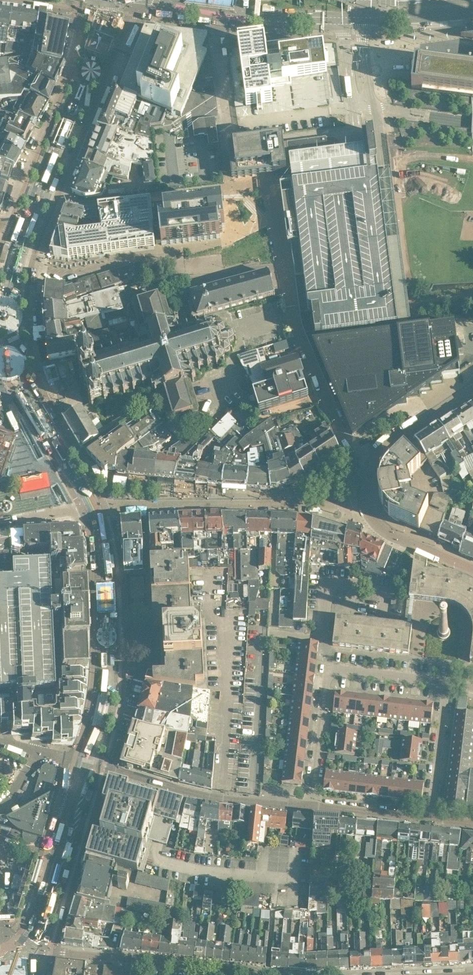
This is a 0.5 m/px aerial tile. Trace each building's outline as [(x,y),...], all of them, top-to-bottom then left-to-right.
[(1,58),(4,54),(4,51),(2,51),(3,45),(5,45),(6,37),(10,9),(0,7),(0,58),(1,58)] [(5,45),(4,54),(15,53),(15,47),(17,33),(22,34),(23,31),(29,32),(29,30),(35,30),(37,12),(32,12),(10,9),(6,37),(5,45)] [(37,12),(35,30),(31,58),(40,57),(44,21),(45,13),(37,12)] [(67,27),(44,21),(40,57),(31,58),(59,65),(65,34),(67,27)] [(145,28),(119,91),(181,116),(184,136),(194,135),(194,138),(204,137),(205,138),(208,137),(207,133),(217,132),(215,119),(219,118),(218,109),(216,92),(214,85),(209,39),(206,39),(208,35),(145,28)] [(265,44),(239,47),(239,48),(241,62),(246,106),(257,104),(258,110),(263,109),(262,104),(273,102),(270,81),(327,73),(326,66),(325,63),(328,62),(328,58),(325,58),(324,47),(294,51),(292,51),(291,44),(266,47),(265,44)] [(23,70),(55,87),(55,86),(64,67),(63,67),(64,66),(63,66),(59,65),(31,58),(30,58),(23,70)] [(12,97),(21,96),(24,90),(48,102),(48,101),(50,97),(7,74),(6,61),(0,62),(0,98),(12,97)] [(50,97),(55,87),(23,70),(6,61),(7,74),(50,97)] [(426,64),(415,62),(415,64),(419,64),(418,72),(410,71),(410,78),(417,79),(416,87),(412,87),(411,88),(423,89),(422,93),(472,99),(472,70),(426,64)] [(24,90),(21,96),(18,101),(14,108),(37,121),(48,103),(48,102),(24,90)] [(162,125),(165,117),(168,111),(119,91),(115,90),(99,130),(102,132),(118,130),(152,138),(151,127),(162,125)] [(4,136),(24,147),(35,126),(13,115),(11,119),(7,117),(6,118),(3,118),(0,124),(0,136),(4,136)] [(131,162),(132,162),(143,164),(155,163),(152,138),(118,130),(102,132),(99,130),(90,150),(107,158),(106,160),(114,163),(129,169),(131,162)] [(366,132),(368,147),(365,147),(348,149),(341,150),(289,156),(289,157),(291,171),(291,172),(291,174),(293,183),(280,185),(288,244),(291,243),(295,278),(296,278),(296,279),(295,279),(296,279),(299,279),(304,313),(304,315),(304,318),(305,320),(305,322),(306,325),(307,327),(308,331),(310,336),(399,325),(388,241),(400,240),(391,170),(390,170),(378,172),(377,162),(373,131),(366,132)] [(219,144),(217,132),(207,133),(208,137),(209,145),(219,144)] [(20,156),(24,147),(4,136),(0,136),(0,146),(1,146),(20,156)] [(287,143),(289,156),(341,150),(342,149),(341,146),(340,142),(337,140),(334,138),(330,138),(327,139),(326,138),(287,143)] [(289,157),(289,156),(287,143),(283,143),(283,139),(233,145),(234,146),(229,146),(229,147),(228,147),(232,177),(233,176),(233,177),(237,177),(237,178),(290,171),(289,157)] [(187,143),(164,144),(165,156),(188,155),(187,143)] [(13,168),(20,156),(1,146),(0,146),(0,164),(13,168)] [(131,169),(132,162),(131,162),(129,169),(114,163),(106,160),(107,158),(90,150),(85,165),(102,171),(109,173),(129,179),(130,168),(131,169)] [(212,162),(176,166),(177,179),(214,175),(212,162)] [(145,185),(157,183),(155,163),(143,164),(145,185)] [(86,199),(91,198),(102,197),(106,186),(105,185),(109,173),(102,171),(85,165),(73,194),(81,197),(86,199)] [(7,185),(11,172),(0,169),(0,183),(7,185)] [(211,196),(151,203),(153,220),(157,246),(221,238),(219,228),(225,227),(223,204),(213,205),(211,196)] [(51,253),(50,254),(68,258),(112,252),(112,248),(137,245),(153,243),(154,246),(155,246),(152,227),(154,227),(153,220),(151,203),(129,205),(113,207),(98,209),(100,225),(101,233),(79,236),(59,232),(59,231),(58,235),(57,234),(57,235),(58,236),(56,241),(56,242),(54,247),(54,248),(52,253),(51,253)] [(86,226),(100,225),(98,209),(85,211),(70,207),(67,209),(62,221),(86,226)] [(101,233),(100,225),(86,226),(62,221),(58,231),(59,232),(79,236),(101,233)] [(353,435),(396,406),(408,404),(407,399),(408,399),(407,398),(407,397),(419,396),(420,396),(419,392),(419,390),(431,389),(430,383),(432,383),(442,382),(442,376),(443,376),(459,374),(460,374),(460,371),(454,324),(430,328),(420,329),(411,330),(411,327),(411,323),(400,240),(388,241),(399,325),(310,336),(315,347),(329,381),(330,381),(334,390),(331,390),(334,398),(337,398),(353,435)] [(65,286),(45,285),(44,296),(64,298),(92,287),(94,293),(116,285),(133,279),(136,278),(135,276),(143,274),(140,262),(129,266),(121,268),(114,271),(110,272),(89,278),(78,282),(71,284),(65,284),(65,285),(65,286)] [(200,292),(188,295),(191,317),(191,318),(197,317),(204,315),(204,314),(275,295),(269,273),(214,288),(213,282),(198,286),(200,292)] [(63,307),(43,307),(42,307),(45,329),(66,324),(128,310),(130,310),(126,295),(124,295),(123,292),(126,292),(124,287),(117,289),(92,296),(79,301),(63,307)] [(44,296),(43,307),(63,307),(79,301),(78,299),(92,293),(94,293),(92,287),(64,298),(44,296)] [(78,359),(76,360),(76,361),(79,361),(82,372),(80,372),(80,374),(82,374),(87,389),(85,389),(86,391),(88,391),(91,402),(89,402),(89,404),(92,403),(92,405),(94,405),(93,403),(103,400),(104,401),(106,400),(105,398),(108,397),(107,395),(105,396),(104,394),(113,392),(113,395),(115,394),(115,391),(122,389),(123,392),(126,391),(125,388),(132,386),(133,389),(135,388),(134,385),(142,383),(143,386),(145,386),(144,383),(151,380),(153,387),(151,388),(151,390),(154,389),(155,393),(157,392),(157,393),(162,395),(163,395),(165,401),(164,401),(164,403),(165,403),(167,408),(166,409),(166,411),(167,410),(169,416),(168,416),(168,417),(169,417),(170,419),(176,417),(175,414),(191,410),(191,411),(192,414),(198,412),(197,410),(199,409),(199,408),(197,409),(195,402),(197,402),(196,401),(195,402),(193,395),(194,395),(194,394),(193,394),(191,388),(192,387),(190,387),(188,380),(192,379),(193,382),(195,382),(194,379),(197,378),(196,376),(193,377),(191,369),(198,367),(199,370),(201,369),(200,366),(207,364),(208,367),(210,367),(209,364),(216,362),(217,365),(219,364),(218,362),(223,360),(224,361),(225,360),(224,359),(225,354),(231,350),(233,351),(233,349),(231,349),(229,343),(234,340),(236,340),(237,339),(235,338),(233,333),(235,331),(233,330),(232,332),(226,332),(224,326),(226,324),(224,324),(223,325),(216,325),(212,322),(213,320),(211,320),(211,322),(206,323),(205,320),(203,321),(204,324),(197,326),(196,323),(195,323),(195,326),(188,328),(187,325),(186,326),(186,329),(180,331),(178,324),(180,323),(180,322),(177,322),(176,320),(175,320),(175,319),(171,317),(169,318),(167,311),(168,311),(168,309),(166,310),(165,304),(166,303),(166,302),(164,302),(163,296),(164,296),(163,295),(162,295),(161,293),(155,295),(156,298),(140,303),(140,300),(134,301),(134,303),(133,304),(133,305),(135,305),(136,311),(135,311),(135,313),(137,312),(138,318),(137,319),(137,320),(139,320),(140,325),(139,326),(139,327),(141,327),(143,333),(139,335),(138,331),(136,332),(137,335),(135,336),(135,338),(138,337),(140,344),(133,346),(132,343),(130,344),(131,347),(123,349),(122,346),(120,347),(121,350),(114,352),(113,349),(110,350),(111,352),(104,355),(103,352),(101,352),(101,355),(93,358),(92,353),(89,354),(90,355),(80,358),(79,356),(77,357),(78,359)] [(66,324),(45,329),(46,340),(111,328),(114,328),(123,326),(131,324),(131,323),(128,310),(66,324)] [(111,328),(46,340),(47,346),(49,360),(50,360),(77,355),(77,354),(81,353),(81,354),(83,353),(111,345),(108,333),(112,332),(111,328)] [(291,339),(287,340),(282,342),(284,350),(295,346),(293,339),(291,339)] [(248,353),(237,356),(254,387),(256,386),(265,383),(261,366),(267,364),(263,348),(261,349),(260,349),(257,350),(256,350),(253,351),(252,351),(252,352),(249,352),(248,353)] [(267,364),(261,366),(265,383),(294,374),(304,371),(297,355),(267,364)] [(258,391),(253,393),(259,412),(269,409),(308,397),(305,387),(305,386),(301,388),(298,379),(296,380),(294,374),(265,383),(256,386),(258,391)] [(58,503),(59,502),(67,501),(16,405),(9,408),(18,426),(19,438),(0,441),(0,513),(58,503)] [(462,428),(466,426),(470,431),(472,429),(472,412),(469,405),(453,415),(462,428)] [(64,418),(63,418),(64,419),(70,428),(70,429),(70,430),(72,434),(73,433),(73,434),(81,448),(81,449),(82,448),(84,447),(89,454),(103,444),(116,434),(115,433),(136,419),(132,412),(104,429),(97,433),(91,423),(96,421),(92,414),(88,417),(82,408),(64,418)] [(89,454),(88,455),(103,470),(116,472),(118,459),(157,428),(158,429),(161,427),(161,426),(164,424),(154,410),(144,416),(117,436),(116,434),(103,444),(89,454)] [(229,415),(212,431),(217,436),(221,439),(237,423),(229,415)] [(458,441),(462,438),(459,434),(464,431),(462,428),(453,415),(448,419),(439,424),(458,454),(462,460),(467,458),(463,451),(464,450),(458,441)] [(195,429),(205,422),(202,417),(191,423),(195,429)] [(246,439),(239,446),(244,452),(251,447),(253,449),(265,446),(269,469),(268,469),(271,490),(278,490),(291,486),(292,486),(282,452),(278,439),(276,433),(272,420),(270,422),(255,434),(254,433),(252,434),(250,436),(246,439)] [(239,446),(246,439),(250,436),(237,423),(221,439),(211,448),(215,453),(215,457),(212,469),(210,468),(208,484),(222,487),(224,469),(231,453),(233,451),(239,446)] [(333,460),(333,459),(341,453),(332,436),(334,435),(331,427),(330,428),(331,429),(327,430),(325,425),(324,423),(314,429),(312,425),(310,426),(308,426),(305,428),(305,429),(305,430),(307,433),(302,436),(321,466),(329,462),(330,463),(333,460)] [(428,432),(443,455),(450,450),(452,454),(451,455),(459,468),(464,465),(462,460),(458,454),(439,424),(428,432)] [(280,432),(276,433),(278,439),(291,435),(295,447),(294,447),(292,448),(294,454),(299,467),(305,477),(321,466),(302,436),(296,427),(290,429),(280,432)] [(116,472),(116,473),(127,475),(129,466),(134,467),(136,452),(154,446),(159,443),(162,446),(172,438),(167,430),(162,434),(158,429),(157,428),(118,459),(116,472)] [(158,457),(154,477),(174,479),(181,463),(208,435),(200,428),(187,436),(184,439),(178,444),(172,448),(170,450),(170,454),(164,454),(159,457),(158,457)] [(181,463),(174,479),(193,482),(195,482),(198,466),(201,456),(202,451),(217,436),(212,431),(208,435),(181,463)] [(428,432),(414,440),(415,441),(428,461),(440,479),(446,476),(435,459),(443,455),(428,432)] [(291,435),(278,439),(282,452),(292,486),(305,477),(299,467),(294,454),(292,448),(294,447),(295,447),(291,435)] [(439,515),(426,509),(419,506),(413,504),(408,479),(413,474),(418,468),(428,461),(415,441),(403,453),(398,459),(388,468),(387,469),(386,470),(385,472),(384,473),(383,475),(382,476),(382,477),(381,479),(380,481),(380,483),(379,485),(379,486),(379,487),(378,489),(378,492),(378,494),(379,496),(379,498),(380,500),(380,502),(381,503),(382,506),(382,507),(383,508),(384,508),(385,510),(386,512),(388,513),(390,515),(389,516),(391,517),(392,518),(394,519),(397,521),(398,521),(411,526),(418,529),(438,538),(444,520),(452,495),(435,495),(431,506),(440,510),(439,515)] [(129,466),(127,475),(128,475),(128,474),(139,476),(154,477),(158,457),(158,455),(161,453),(160,451),(163,448),(162,446),(159,443),(154,446),(136,452),(134,467),(129,466)] [(261,471),(260,489),(271,490),(268,469),(267,469),(263,450),(257,451),(261,471)] [(224,469),(222,487),(226,487),(235,487),(235,488),(236,488),(237,472),(237,469),(239,459),(242,459),(242,457),(238,457),(233,451),(231,453),(224,469)] [(249,473),(248,488),(260,489),(261,471),(257,451),(251,452),(246,454),(248,457),(249,465),(249,473)] [(205,467),(198,466),(195,482),(208,484),(210,468),(212,469),(215,457),(212,456),(212,460),(208,459),(206,461),(205,467)] [(237,469),(237,472),(236,488),(248,488),(249,473),(249,465),(248,457),(242,457),(242,459),(239,459),(237,469)] [(459,468),(456,470),(459,475),(467,470),(464,465),(459,468)] [(467,470),(459,475),(462,479),(469,474),(468,472),(467,470)] [(173,497),(191,498),(192,491),(174,489),(173,497)] [(437,541),(448,545),(455,521),(454,520),(457,510),(453,509),(451,514),(449,522),(444,520),(438,538),(437,541)] [(460,550),(464,534),(466,528),(462,526),(466,513),(457,510),(454,520),(455,521),(448,545),(460,550)] [(206,514),(193,515),(195,551),(207,551),(206,514)] [(220,514),(206,514),(207,551),(208,551),(208,559),(218,558),(218,561),(218,565),(218,568),(221,568),(229,568),(229,550),(229,544),(223,544),(223,533),(225,533),(222,514),(220,514)] [(233,550),(234,536),(234,514),(222,514),(225,533),(223,533),(223,544),(229,544),(229,550),(233,550)] [(242,581),(249,581),(247,538),(246,514),(234,514),(234,536),(233,550),(241,550),(242,581)] [(258,514),(246,514),(247,538),(257,538),(260,538),(260,534),(261,534),(261,525),(258,526),(258,514)] [(259,569),(271,570),(272,534),(272,515),(258,514),(258,526),(261,525),(261,534),(260,534),(260,538),(259,551),(259,569)] [(172,516),(150,517),(150,534),(151,548),(151,560),(151,562),(163,562),(175,561),(175,558),(173,534),(178,534),(178,515),(172,516)] [(195,551),(193,515),(178,515),(178,534),(179,534),(179,540),(182,540),(183,557),(184,558),(195,558),(195,551)] [(272,515),(272,534),(277,534),(277,552),(276,572),(281,576),(292,576),(294,556),(297,516),(277,515),(272,515)] [(307,621),(309,564),(311,518),(298,516),(297,516),(294,556),(292,576),(295,577),(295,580),(289,579),(287,611),(294,611),(294,616),(290,616),(289,627),(293,628),(293,621),(307,621)] [(143,541),(143,534),(141,518),(129,519),(129,518),(123,519),(121,519),(123,541),(123,542),(122,542),(122,545),(121,545),(122,550),(123,550),(124,550),(124,556),(124,572),(143,571),(143,568),(143,541)] [(311,518),(309,564),(345,567),(346,561),(345,546),(347,534),(348,529),(313,518),(311,518)] [(362,562),(362,535),(362,531),(361,530),(361,531),(352,527),(349,525),(349,526),(348,526),(348,529),(347,534),(345,546),(346,561),(345,567),(352,567),(352,563),(362,562)] [(1,723),(5,723),(6,726),(7,726),(10,726),(11,726),(11,727),(11,729),(15,729),(15,731),(19,731),(31,730),(35,726),(39,729),(45,729),(45,736),(46,736),(50,736),(51,742),(71,741),(71,723),(77,723),(76,707),(80,707),(79,690),(83,690),(81,658),(83,657),(83,656),(84,654),(86,654),(85,634),(86,634),(86,620),(85,604),(87,604),(85,575),(84,572),(84,571),(83,545),(80,545),(79,532),(73,527),(45,528),(46,531),(40,531),(39,531),(38,531),(37,531),(36,531),(35,531),(34,531),(33,531),(28,531),(27,531),(21,532),(21,531),(21,532),(21,533),(7,534),(9,556),(7,567),(0,567),(0,723),(1,723)] [(0,534),(0,567),(7,567),(9,556),(7,534),(7,533),(6,533),(1,534),(0,534)] [(472,556),(472,538),(464,534),(460,550),(459,553),(472,559),(472,556)] [(362,535),(362,562),(362,569),(362,570),(367,572),(386,577),(386,575),(390,577),(392,573),(388,571),(384,569),(393,548),(385,545),(362,535)] [(257,538),(247,538),(249,581),(249,587),(249,599),(249,603),(249,604),(254,604),(255,600),(258,591),(258,580),(258,571),(256,571),(256,548),(257,548),(257,538)] [(163,562),(151,562),(152,576),(152,593),(190,591),(190,568),(198,568),(198,560),(183,561),(183,558),(175,558),(175,561),(163,562)] [(428,564),(414,558),(410,596),(410,599),(415,600),(447,604),(455,606),(462,609),(467,615),(471,621),(472,627),(472,582),(466,579),(458,576),(451,575),(452,573),(428,564)] [(155,619),(155,625),(154,625),(154,627),(156,626),(164,626),(166,673),(148,674),(146,681),(163,684),(178,686),(205,690),(204,674),(206,673),(206,668),(204,668),(203,641),(205,641),(205,636),(202,636),(201,609),(193,610),(193,604),(191,604),(190,591),(152,593),(153,619),(155,619)] [(415,600),(410,599),(407,625),(412,626),(415,600)] [(290,616),(280,615),(279,627),(289,627),(290,616)] [(333,646),(409,655),(412,629),(412,626),(407,625),(336,617),(336,620),(333,646)] [(437,635),(438,639),(440,641),(444,642),(447,641),(450,638),(451,635),(450,632),(448,629),(445,628),(441,629),(438,631),(437,635)] [(319,644),(299,641),(298,652),(318,655),(319,644)] [(316,665),(318,655),(298,652),(297,663),(316,665)] [(316,665),(297,663),(295,674),(315,676),(316,665)] [(314,687),(315,676),(295,674),(294,685),(314,687)] [(209,711),(211,692),(211,691),(205,690),(178,686),(163,684),(146,681),(141,698),(209,711)] [(314,687),(294,685),(293,696),(312,698),(314,687)] [(336,693),(333,712),(344,714),(346,694),(336,693)] [(357,695),(346,694),(344,714),(355,715),(357,695)] [(368,697),(357,695),(355,715),(366,716),(368,697)] [(311,709),(312,698),(293,696),(291,706),(311,709)] [(379,698),(368,697),(366,716),(377,718),(379,698)] [(459,697),(458,709),(466,710),(468,698),(459,697)] [(138,710),(191,720),(197,721),(196,728),(207,730),(209,711),(141,698),(140,702),(138,710)] [(390,699),(379,698),(377,718),(387,719),(390,699)] [(401,701),(390,699),(387,719),(398,720),(401,701)] [(412,702),(401,701),(398,720),(409,722),(412,702)] [(422,703),(412,702),(409,722),(420,723),(422,703)] [(433,704),(422,703),(420,723),(431,724),(433,704)] [(311,709),(291,706),(290,717),(310,720),(311,709)] [(138,710),(134,723),(152,728),(159,729),(189,735),(196,735),(193,735),(193,734),(188,733),(191,720),(138,710)] [(472,757),(472,755),(472,714),(456,712),(444,810),(466,813),(471,770),(472,757)] [(308,730),(310,720),(290,717),(289,728),(308,730)] [(126,744),(128,744),(154,752),(159,729),(152,728),(134,723),(134,724),(134,723),(134,724),(130,735),(129,734),(126,744)] [(308,730),(289,728),(287,739),(307,741),(308,730)] [(149,773),(173,780),(179,782),(181,782),(184,766),(182,765),(186,742),(195,743),(196,735),(189,735),(159,729),(154,752),(149,773)] [(337,730),(336,742),(356,744),(357,733),(337,730)] [(403,738),(402,750),(421,752),(423,741),(403,738)] [(306,752),(307,741),(287,739),(286,750),(306,752)] [(356,744),(336,742),(335,753),(354,755),(356,744)] [(149,773),(154,752),(128,744),(126,744),(123,754),(125,754),(122,764),(122,765),(149,773)] [(181,782),(189,784),(194,751),(187,750),(185,766),(184,766),(181,782)] [(306,752),(286,750),(285,761),(304,763),(306,752)] [(420,763),(421,752),(402,750),(400,761),(420,763)] [(189,784),(200,787),(204,770),(197,769),(200,752),(194,751),(189,784)] [(206,771),(204,770),(200,787),(212,790),(213,780),(215,755),(207,754),(206,771)] [(303,774),(304,763),(285,761),(283,771),(303,774)] [(10,812),(12,815),(5,819),(6,820),(6,821),(7,822),(7,823),(8,824),(10,826),(12,828),(13,828),(14,829),(15,829),(17,831),(20,832),(22,833),(22,834),(22,835),(22,837),(22,838),(22,839),(23,841),(24,842),(25,842),(25,843),(26,843),(27,844),(28,844),(29,844),(30,844),(31,844),(32,844),(33,844),(34,843),(35,842),(35,841),(36,841),(37,839),(37,838),(37,837),(38,837),(41,838),(47,818),(48,814),(48,813),(50,805),(53,796),(50,795),(56,774),(56,773),(56,772),(56,771),(56,770),(55,769),(55,768),(54,768),(54,767),(53,766),(52,765),(51,765),(50,765),(50,764),(48,764),(47,764),(46,764),(45,765),(44,765),(42,766),(41,768),(40,770),(31,804),(19,811),(17,808),(10,812)] [(303,774),(283,771),(282,782),(302,785),(303,774)] [(337,772),(326,771),(324,791),(334,792),(337,772)] [(334,792),(345,793),(348,773),(337,772),(334,792)] [(358,775),(348,773),(345,793),(356,795),(358,775)] [(356,795),(367,796),(369,776),(358,775),(356,795)] [(380,777),(369,776),(367,796),(378,797),(380,777)] [(115,866),(138,872),(143,873),(152,842),(158,820),(148,817),(149,814),(175,822),(177,822),(184,798),(178,797),(177,797),(168,794),(165,793),(159,791),(156,790),(115,779),(109,777),(102,802),(110,804),(101,834),(94,832),(89,847),(87,856),(86,859),(115,866)] [(378,797),(389,799),(391,779),(380,777),(378,797)] [(402,780),(391,779),(389,799),(400,800),(402,780)] [(400,800),(411,801),(413,781),(402,780),(400,800)] [(424,783),(413,781),(411,801),(422,802),(424,783)] [(188,830),(198,832),(204,803),(204,802),(187,799),(183,815),(180,827),(188,829),(188,830)] [(197,838),(195,844),(203,846),(204,839),(207,820),(213,822),(218,822),(219,822),(219,806),(219,805),(214,805),(204,803),(198,832),(197,838)] [(233,807),(219,805),(219,806),(219,822),(218,822),(218,823),(219,833),(231,834),(232,823),(233,807)] [(233,807),(232,823),(241,824),(240,839),(249,840),(252,809),(233,807)] [(259,843),(263,810),(252,809),(249,840),(248,845),(258,846),(259,846),(259,843)] [(269,828),(271,811),(263,810),(259,843),(265,844),(267,827),(269,828)] [(271,811),(269,828),(285,829),(287,813),(287,812),(271,811)] [(291,838),(291,843),(301,844),(304,814),(294,813),(292,829),(297,829),(296,831),(295,830),(295,836),(296,837),(296,838),(291,838)] [(308,830),(312,831),(314,831),(315,815),(304,814),(301,844),(306,845),(308,830)] [(332,817),(315,815),(314,831),(313,847),(330,848),(331,836),(335,836),(338,836),(340,818),(332,817)] [(346,851),(348,819),(340,818),(338,836),(341,836),(341,843),(338,842),(337,856),(346,857),(346,851)] [(353,837),(356,837),(357,820),(348,819),(346,851),(352,851),(353,837)] [(367,821),(357,820),(356,837),(355,850),(360,850),(361,837),(365,837),(367,821)] [(367,855),(376,856),(379,822),(369,821),(367,821),(365,837),(367,837),(371,837),(371,844),(368,844),(367,855)] [(376,856),(375,876),(380,876),(381,859),(383,840),(392,841),(390,861),(396,862),(396,857),(400,824),(379,822),(376,856)] [(411,826),(400,824),(396,857),(405,858),(406,843),(410,844),(411,826)] [(421,827),(411,826),(410,844),(408,862),(410,862),(419,863),(421,827)] [(432,828),(421,827),(419,863),(418,868),(422,868),(423,861),(425,844),(429,844),(430,844),(432,828)] [(432,828),(430,844),(434,845),(432,862),(438,862),(439,857),(440,846),(442,829),(432,828)] [(440,846),(439,857),(443,857),(443,863),(448,863),(452,830),(442,829),(440,846)] [(448,863),(447,870),(459,871),(460,863),(457,863),(459,851),(457,851),(457,847),(459,848),(461,832),(461,831),(452,830),(448,863)] [(471,864),(472,844),(472,833),(463,832),(461,850),(468,850),(466,864),(471,864)] [(288,846),(289,837),(281,836),(280,845),(288,846)] [(195,844),(194,851),(196,851),(204,852),(205,846),(203,846),(195,844)] [(106,905),(109,890),(112,880),(113,881),(112,886),(127,890),(129,881),(113,876),(115,866),(86,859),(86,858),(84,867),(86,868),(84,876),(85,876),(84,883),(82,883),(80,890),(78,890),(76,897),(75,897),(74,898),(89,903),(105,906),(106,905)] [(310,876),(309,896),(317,896),(328,897),(332,897),(333,888),(335,867),(311,865),(310,876)] [(143,873),(138,872),(135,883),(141,885),(144,873),(143,873)] [(141,885),(146,886),(149,874),(144,873),(141,885)] [(154,876),(149,874),(146,886),(151,888),(154,876)] [(151,888),(156,889),(159,877),(154,876),(151,888)] [(394,888),(395,878),(380,876),(375,876),(373,893),(373,899),(391,900),(394,900),(394,888)] [(165,879),(159,877),(156,889),(162,890),(165,879)] [(169,880),(167,892),(168,892),(168,894),(173,895),(173,889),(175,881),(169,880)] [(342,889),(342,897),(351,898),(352,884),(343,883),(342,889)] [(203,888),(195,885),(193,897),(202,898),(203,888)] [(435,892),(434,900),(433,902),(443,902),(444,894),(441,893),(442,887),(435,886),(435,892)] [(333,888),(332,897),(337,897),(342,897),(342,889),(333,888)] [(394,900),(402,900),(403,900),(403,894),(399,890),(394,888),(394,900)] [(425,894),(424,901),(433,902),(434,900),(435,892),(425,891),(425,894)] [(237,906),(245,907),(259,908),(260,895),(239,892),(237,904),(237,906)] [(204,894),(202,911),(211,912),(212,896),(204,894)] [(309,910),(308,912),(317,912),(317,896),(309,896),(309,910)] [(317,912),(317,914),(328,914),(328,906),(328,897),(317,896),(317,912)] [(328,897),(328,906),(333,906),(333,902),(337,902),(337,898),(337,897),(332,897),(328,897)] [(74,898),(69,917),(85,920),(101,921),(113,923),(114,923),(114,922),(113,921),(114,917),(120,918),(122,909),(115,908),(111,907),(111,906),(106,905),(105,906),(89,903),(74,898)] [(140,912),(142,900),(129,898),(127,909),(140,912)] [(347,898),(337,898),(337,902),(337,906),(347,906),(347,898)] [(369,899),(359,900),(359,905),(365,905),(365,908),(369,908),(369,899)] [(148,901),(142,900),(140,912),(146,913),(148,901)] [(402,900),(402,906),(402,919),(406,919),(405,909),(413,908),(413,901),(403,900),(402,900)] [(160,903),(154,902),(152,914),(158,915),(160,903)] [(456,902),(447,902),(447,904),(447,910),(456,910),(456,902)] [(431,903),(422,903),(422,910),(423,919),(431,919),(431,912),(431,903)] [(270,911),(260,910),(260,918),(261,918),(261,920),(270,921),(270,911)] [(285,919),(285,910),(276,912),(275,918),(285,919)] [(300,920),(300,917),(301,912),(292,911),(292,919),(300,920)] [(113,924),(113,923),(101,921),(85,920),(69,917),(65,931),(82,934),(83,927),(100,930),(100,925),(103,926),(104,923),(113,924)] [(170,955),(174,920),(169,920),(167,937),(163,937),(161,937),(159,954),(165,954),(170,955)] [(174,920),(170,955),(179,956),(180,939),(181,932),(182,922),(174,920)] [(180,939),(179,956),(187,957),(189,940),(191,923),(182,922),(181,932),(184,932),(183,940),(180,939)] [(189,940),(187,957),(195,958),(196,958),(198,942),(197,941),(198,934),(194,933),(195,923),(191,923),(189,940)] [(216,944),(214,961),(218,961),(223,962),(226,927),(227,924),(221,923),(219,944),(216,944)] [(127,925),(120,949),(132,951),(135,934),(131,934),(133,926),(127,925)] [(209,928),(205,959),(214,961),(216,944),(217,935),(214,934),(215,926),(209,925),(209,928)] [(449,938),(449,948),(450,965),(459,964),(458,946),(457,926),(451,926),(452,934),(452,938),(449,938)] [(198,942),(196,958),(197,958),(205,959),(209,928),(200,927),(199,942),(198,942)] [(226,927),(223,962),(231,963),(233,946),(229,945),(231,928),(226,927)] [(142,952),(145,930),(139,930),(139,935),(135,934),(132,951),(142,952)] [(149,931),(145,930),(142,952),(150,953),(152,936),(149,936),(149,931)] [(233,946),(231,963),(240,964),(241,947),(243,930),(238,930),(236,946),(233,946)] [(82,934),(65,931),(64,939),(66,940),(65,944),(64,944),(74,946),(74,945),(83,947),(83,946),(92,948),(92,947),(98,948),(100,937),(82,934)] [(382,931),(374,932),(374,940),(377,940),(382,939),(382,931)] [(150,953),(159,954),(161,937),(161,933),(158,932),(153,932),(152,936),(150,953)] [(256,966),(266,967),(269,932),(264,932),(263,941),(259,941),(258,949),(256,966)] [(342,953),(338,953),(339,970),(349,970),(347,932),(341,933),(341,936),(341,943),(342,943),(342,953)] [(397,933),(398,953),(393,953),(393,968),(404,967),(403,950),(403,943),(402,934),(402,932),(400,932),(397,933)] [(272,951),(271,967),(279,968),(283,934),(277,933),(276,951),(272,951)] [(316,954),(316,971),(318,971),(328,971),(327,951),(327,936),(327,934),(319,933),(318,940),(321,940),(321,954),(319,954),(316,954)] [(447,965),(450,965),(449,948),(449,938),(449,934),(449,933),(440,934),(441,965),(442,965),(447,965)] [(464,946),(458,946),(459,964),(459,963),(461,963),(462,964),(464,964),(466,963),(469,963),(468,938),(468,933),(463,933),(463,942),(464,946)] [(283,934),(279,968),(288,969),(289,953),(290,938),(291,934),(283,934)] [(351,970),(362,969),(360,934),(355,935),(356,953),(350,953),(351,970)] [(366,934),(360,934),(362,969),(371,969),(371,952),(366,952),(366,934)] [(415,966),(425,966),(424,949),(423,937),(423,935),(423,934),(418,935),(418,936),(419,949),(415,949),(415,965),(415,966)] [(432,948),(432,934),(426,934),(426,935),(426,936),(423,937),(424,949),(425,966),(430,966),(433,966),(432,948)] [(432,934),(432,948),(433,966),(441,965),(440,934),(432,934)] [(241,947),(240,964),(248,965),(250,948),(251,936),(247,935),(245,947),(241,947)] [(406,936),(407,942),(403,943),(403,950),(404,967),(415,966),(415,965),(415,949),(413,949),(412,935),(406,936)] [(250,948),(248,965),(256,966),(258,949),(259,941),(260,937),(255,936),(253,948),(250,948)] [(327,936),(327,951),(328,971),(339,970),(338,953),(334,954),(333,936),(332,936),(327,936)] [(299,945),(297,970),(306,971),(307,956),(307,946),(304,946),(305,937),(299,937),(299,938),(299,945)] [(288,969),(297,970),(299,945),(299,938),(290,938),(289,953),(288,969)] [(307,956),(306,971),(307,972),(316,971),(316,954),(313,954),(314,939),(307,939),(307,946),(307,956)] [(371,969),(384,968),(382,939),(377,940),(378,952),(371,952),(371,969)] [(393,951),(383,951),(384,968),(393,968),(393,953),(393,951)] [(102,966),(87,965),(86,965),(57,962),(54,974),(101,974),(102,966)]
